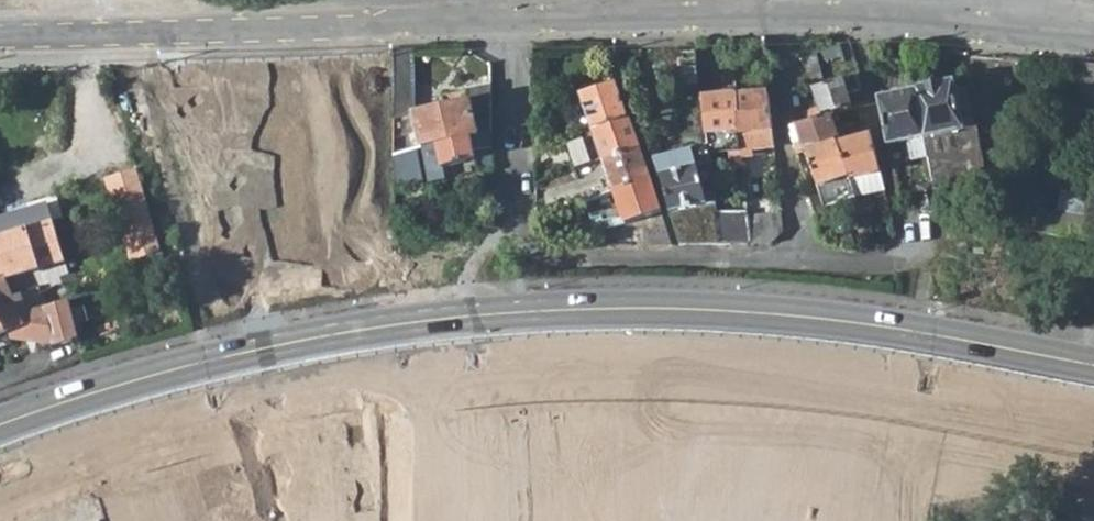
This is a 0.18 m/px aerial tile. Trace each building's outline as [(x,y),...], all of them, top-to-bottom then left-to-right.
[(492,84),(465,87),(467,98),(414,114),(412,47),(400,47),(394,47),(394,55),(394,59),(396,156),(423,147),(424,147),(436,143),(478,137),(478,131),(490,130),(492,129),(492,84)] [(703,93),(708,132),(740,129),(736,93),(734,72),(725,73),(726,91),(703,93)] [(851,77),(845,78),(848,90),(860,87),(857,75),(851,77)] [(835,112),(852,107),(848,90),(845,78),(811,88),(803,90),(804,103),(817,100),(819,107),(809,110),(810,116),(828,111),(830,110),(835,112)] [(583,130),(593,126),(627,114),(615,82),(582,94),(588,110),(579,114),(583,130)] [(955,90),(954,82),(916,89),(929,155),(936,185),(936,186),(987,176),(971,87),(955,90)] [(910,140),(913,159),(929,155),(916,89),(879,96),(889,144),(910,140)] [(774,145),(767,91),(767,90),(736,93),(740,129),(743,148),(774,145)] [(577,167),(603,158),(639,147),(627,114),(593,126),(595,134),(568,142),(577,167)] [(828,114),(796,122),(802,139),(795,140),(797,151),(806,148),(836,137),(837,136),(834,128),(828,114)] [(857,140),(851,122),(847,124),(853,141),(857,140)] [(850,180),(882,171),(873,134),(857,140),(853,141),(847,124),(834,128),(837,136),(836,137),(850,180)] [(424,147),(431,182),(445,178),(456,175),(465,173),(474,171),(481,169),(488,169),(495,168),(493,145),(490,130),(478,131),(478,137),(436,143),(424,147)] [(856,195),(850,180),(836,137),(806,148),(819,186),(827,184),(833,204),(857,197),(856,195)] [(396,178),(423,178),(423,147),(396,156),(396,178)] [(600,179),(604,194),(650,179),(639,147),(603,158),(608,176),(600,179)] [(658,177),(680,243),(721,243),(717,204),(712,163),(711,153),(710,148),(652,160),(656,173),(658,177)] [(743,148),(733,150),(734,163),(744,162),(743,148)] [(850,180),(856,195),(887,191),(882,172),(882,171),(850,180)] [(139,173),(118,180),(126,210),(137,243),(156,237),(146,211),(150,209),(139,173)] [(650,179),(604,194),(586,200),(591,217),(599,215),(601,218),(611,215),(607,200),(616,198),(625,223),(660,212),(650,179)] [(942,215),(940,207),(936,186),(936,185),(920,188),(925,211),(942,215)] [(1063,207),(1082,207),(1082,190),(1063,190),(1063,207)] [(1014,204),(1009,227),(1093,242),(1093,218),(1014,204)] [(41,221),(37,205),(5,214),(9,231),(41,221)] [(940,207),(942,215),(956,217),(954,205),(940,207)] [(719,212),(723,240),(750,237),(747,209),(719,212)] [(64,255),(59,243),(48,247),(41,221),(9,231),(5,214),(0,216),(0,281),(7,278),(64,255)] [(773,243),(786,231),(784,216),(750,219),(753,243),(773,243)] [(644,229),(649,243),(671,243),(664,223),(644,229)] [(137,243),(143,262),(163,255),(157,236),(156,237),(137,243)] [(25,326),(14,295),(7,278),(0,281),(0,309),(8,329),(11,338),(27,340),(25,329),(25,326)] [(36,288),(14,295),(25,326),(25,329),(47,322),(43,306),(36,288)] [(72,338),(74,343),(79,342),(66,297),(43,306),(47,322),(53,341),(72,338)]
